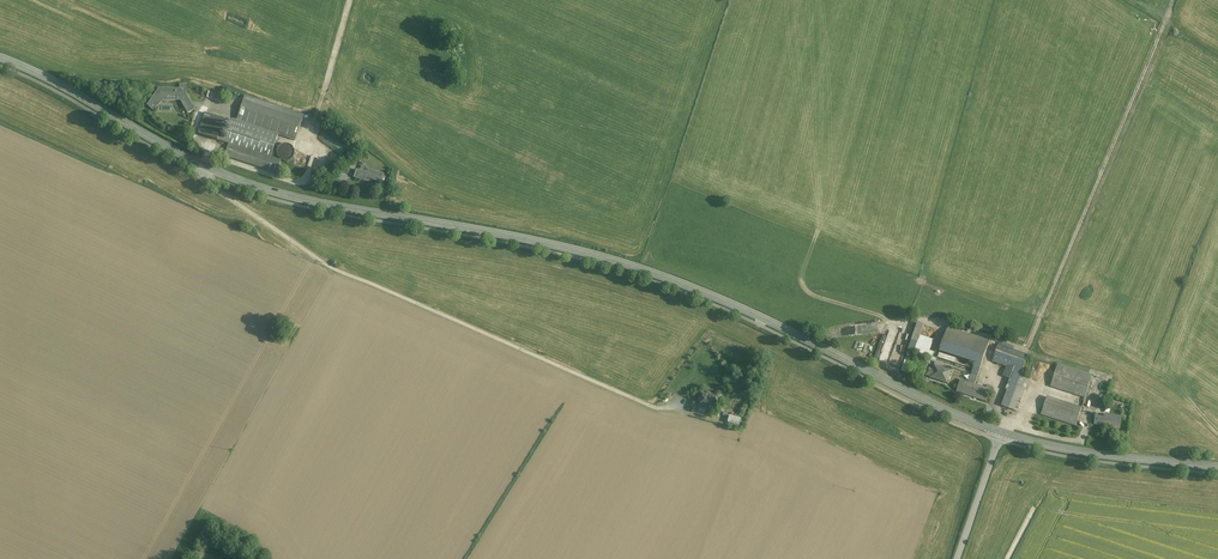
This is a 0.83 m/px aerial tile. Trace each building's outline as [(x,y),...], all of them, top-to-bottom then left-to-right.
[(179,90),(162,89),(162,92),(157,92),(147,106),(152,111),(163,100),(166,99),(166,100),(180,100),(184,108),(191,104),(186,95),(186,94),(187,94),(187,85),(180,85),(179,90)] [(221,96),(208,93),(206,98),(220,101),(221,96)] [(303,116),(245,96),(243,102),(302,121),(303,116)] [(302,121),(243,102),(237,120),(224,120),(217,141),(229,145),(271,158),(279,133),(296,139),(302,121)] [(191,104),(184,108),(187,114),(194,110),(191,104)] [(224,120),(205,114),(199,135),(217,141),(224,120)] [(271,158),(229,145),(225,158),(277,174),(281,161),(271,158)] [(287,145),(284,145),(282,145),(280,147),(279,148),(278,150),(277,152),(277,155),(278,157),(279,159),(281,160),(283,161),(285,162),(287,162),(289,161),(291,160),(293,158),(294,156),(294,154),(294,152),(294,150),(292,148),(291,146),(289,145),(287,145)] [(383,175),(366,169),(365,174),(360,172),(357,180),(365,183),(366,179),(381,184),(383,175)] [(917,322),(908,351),(914,353),(916,347),(917,347),(924,324),(917,322)] [(990,342),(948,327),(939,352),(975,364),(974,365),(973,370),(972,372),(979,374),(988,348),(989,343),(990,342)] [(1028,356),(999,345),(993,362),(1007,367),(1003,377),(1010,379),(1013,372),(1021,375),(1028,356)] [(917,347),(916,347),(914,353),(928,357),(929,351),(917,347)] [(974,365),(939,353),(937,358),(973,370),(974,365)] [(1082,373),(1057,365),(1051,387),(1079,396),(1084,379),(1086,374),(1082,373)] [(952,371),(936,366),(934,371),(930,369),(928,370),(927,373),(928,375),(932,377),(932,378),(948,383),(952,371)] [(979,374),(972,372),(968,383),(975,386),(979,374)] [(1021,375),(1013,372),(1010,379),(1008,386),(1009,387),(1001,407),(1008,410),(1021,377),(1021,375)] [(1021,377),(1008,410),(1017,413),(1029,380),(1021,377)] [(1091,381),(1084,379),(1079,396),(1085,398),(1091,381)] [(716,398),(703,395),(699,409),(713,412),(716,398)] [(1076,407),(1047,398),(1042,415),(1070,424),(1076,407)] [(1082,409),(1076,407),(1070,424),(1076,426),(1082,409)] [(727,415),(725,423),(737,425),(739,418),(727,415)] [(1122,418),(1104,415),(1104,418),(1095,417),(1094,425),(1106,427),(1106,428),(1120,430),(1122,418)]
